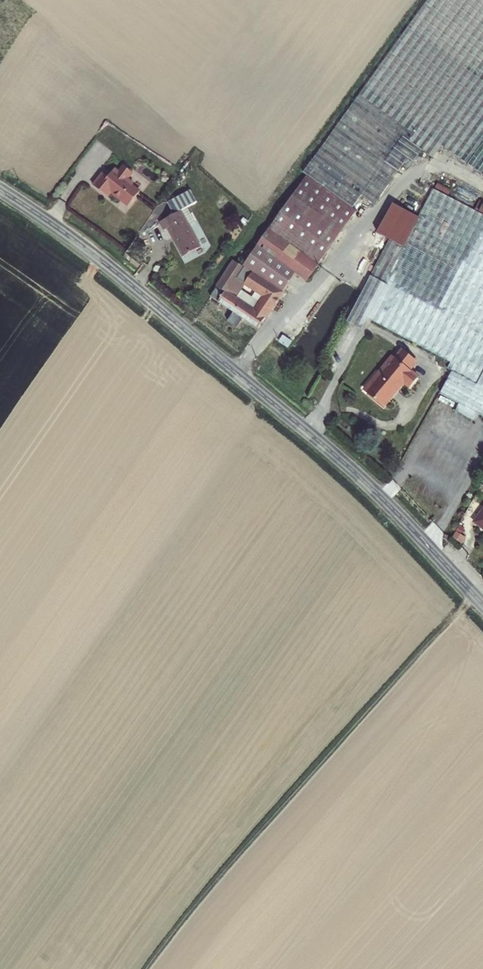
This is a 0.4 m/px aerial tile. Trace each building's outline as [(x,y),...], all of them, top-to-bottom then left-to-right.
[(482,170),(482,0),(428,0),(367,87),(415,121),(443,141),(482,170)] [(367,87),(363,93),(410,127),(415,121),(367,87)] [(293,243),(323,264),(361,209),(355,204),(364,192),(388,159),(410,127),(363,93),(358,100),(357,100),(306,171),(310,174),(272,229),(293,243)] [(410,127),(388,159),(400,168),(409,154),(415,158),(423,146),(434,154),(443,141),(415,121),(410,127)] [(400,168),(388,159),(364,192),(377,200),(400,168)] [(142,190),(131,176),(136,173),(128,163),(119,169),(117,166),(102,178),(105,181),(96,188),(105,199),(114,192),(124,204),(142,190)] [(433,185),(417,214),(392,201),(377,231),(388,237),(346,320),(361,327),(367,316),(450,359),(447,366),(452,368),(440,390),(482,413),(482,211),(433,185)] [(160,223),(164,231),(168,229),(184,256),(201,246),(188,224),(194,220),(186,207),(160,223)] [(293,243),(272,229),(253,255),(274,270),(282,259),(293,243)] [(282,259),(312,280),(323,264),(293,243),(282,259)] [(238,258),(280,286),(286,278),(274,270),(253,255),(244,249),(238,258)] [(287,290),(280,286),(238,258),(214,295),(238,311),(248,317),(263,327),(287,290)] [(248,317),(238,311),(232,319),(242,325),(248,317)] [(391,353),(364,386),(383,402),(403,377),(409,382),(417,373),(409,366),(416,358),(401,346),(393,355),(391,353)] [(474,523),(482,529),(482,510),(474,523)] [(460,526),(453,538),(464,544),(470,532),(460,526)]
